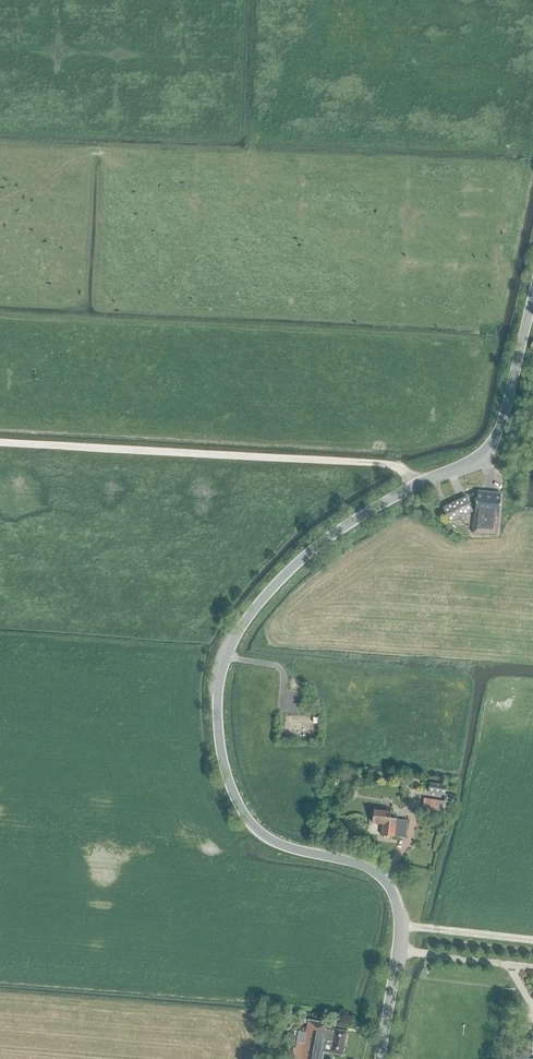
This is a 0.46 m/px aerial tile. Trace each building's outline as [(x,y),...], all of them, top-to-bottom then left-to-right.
[(501,494),(477,492),(473,533),(497,535),(501,494)] [(473,511),(465,496),(442,507),(450,522),(473,511)] [(447,785),(430,782),(429,792),(445,795),(447,785)] [(444,801),(424,798),(422,809),(443,812),(444,801)] [(391,812),(374,810),(372,823),(383,824),(381,836),(394,837),(394,836),(405,838),(407,820),(396,819),(396,818),(390,818),(391,812)] [(308,1020),(303,1044),(297,1043),(296,1049),(294,1048),(293,1053),(295,1053),(294,1058),(322,1058),(323,1052),(342,1055),(347,1032),(328,1028),(328,1024),(308,1020)]
